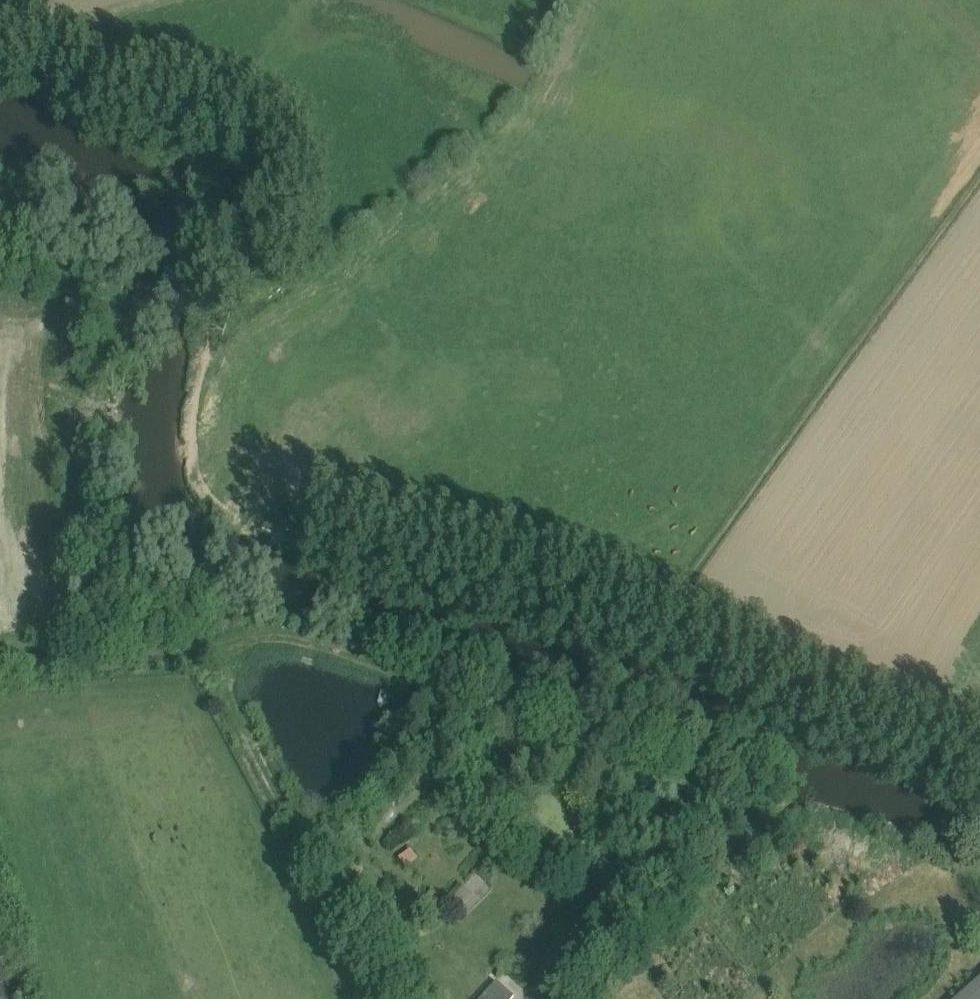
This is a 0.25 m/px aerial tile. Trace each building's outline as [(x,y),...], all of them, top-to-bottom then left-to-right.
[(514,998),(496,982),(481,998),(513,998),(514,998)] [(0,988),(0,998),(10,998),(7,986),(0,988)]
